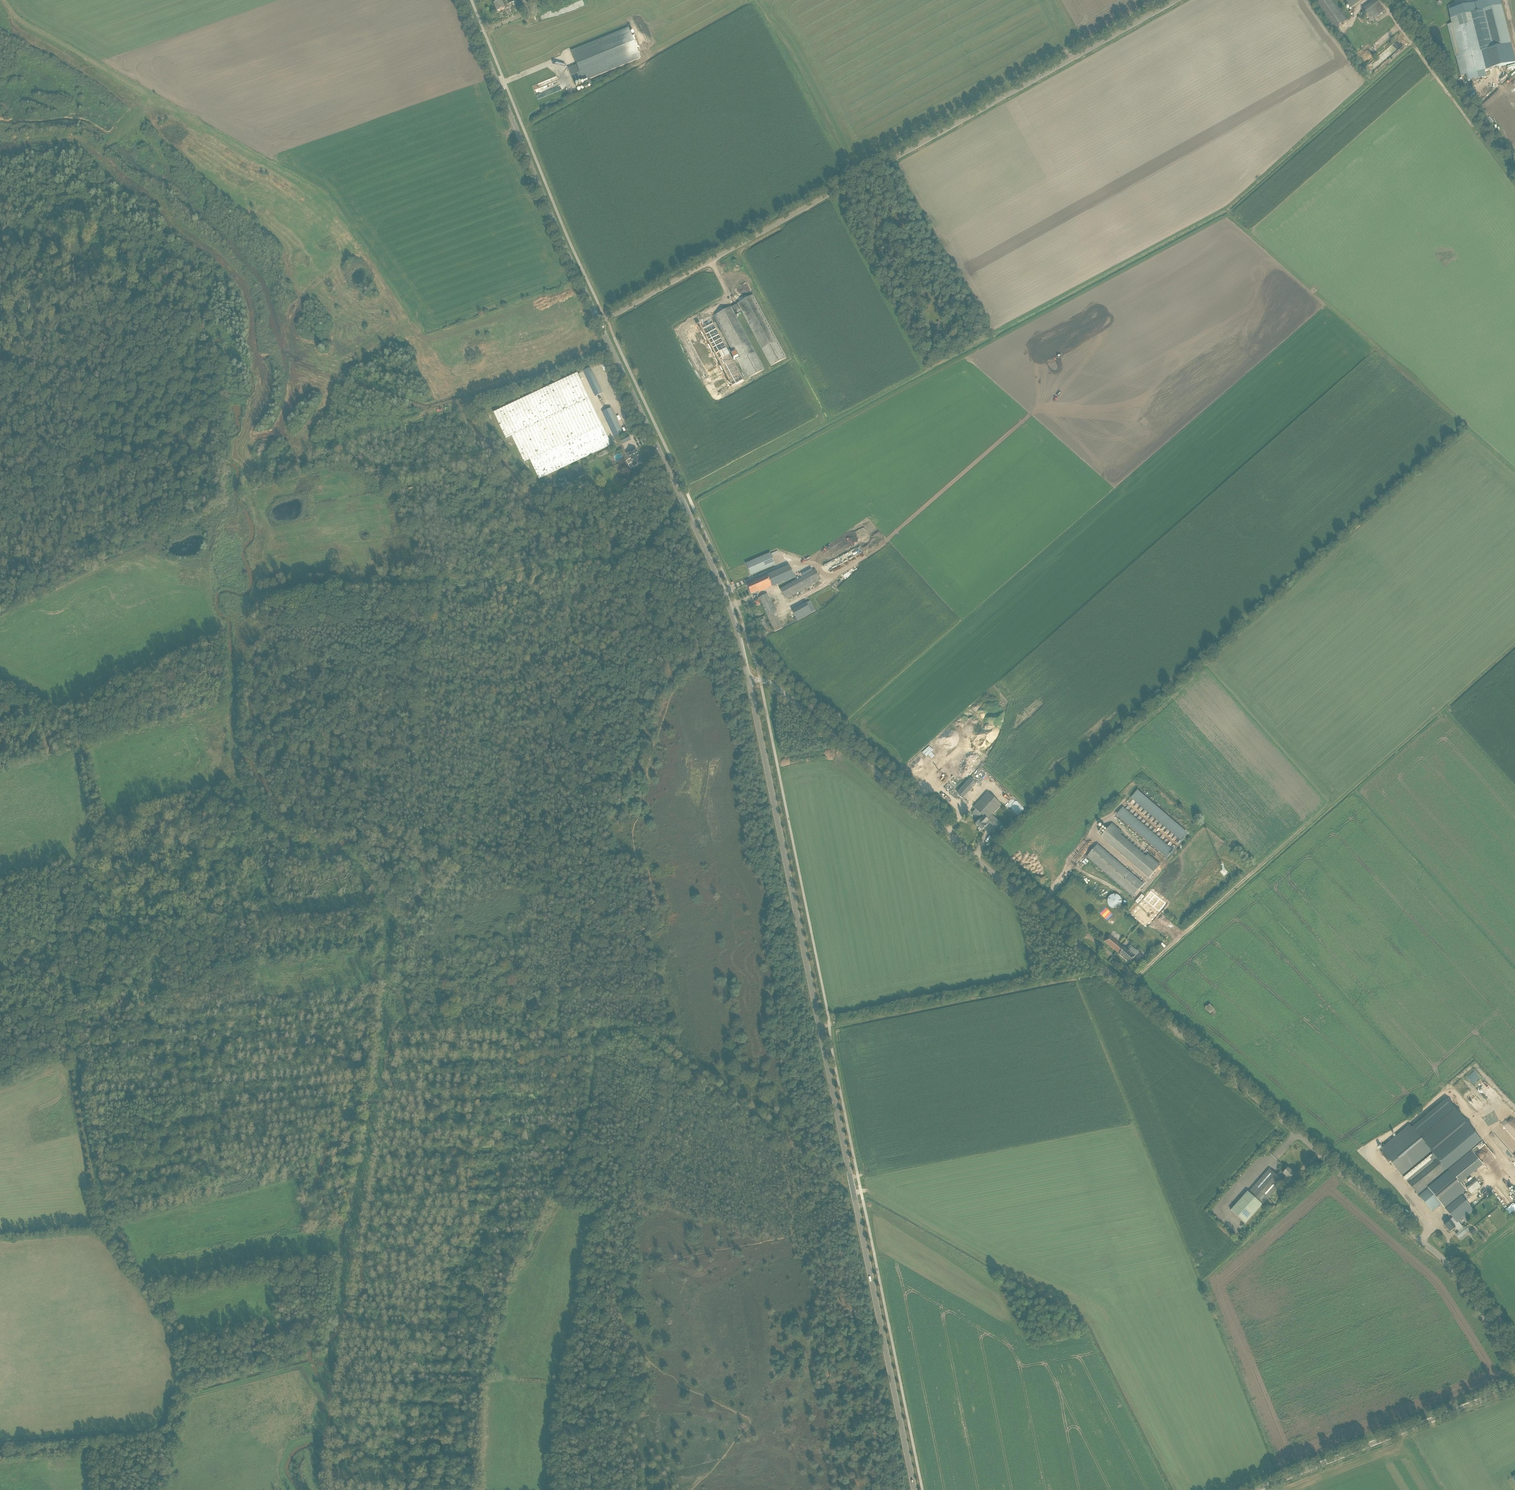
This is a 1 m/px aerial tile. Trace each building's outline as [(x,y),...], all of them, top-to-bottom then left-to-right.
[(503,2),(502,2),(501,0),(496,2),(496,3),(494,3),(497,12),(504,9),(505,9),(508,8),(507,5),(518,0),(503,0),(503,2)] [(1334,30),(1347,21),(1349,20),(1343,11),(1341,12),(1332,0),(1313,0),(1334,30)] [(1350,8),(1362,0),(1344,0),(1350,8)] [(1371,21),(1384,11),(1376,0),(1374,0),(1362,9),(1371,21)] [(1511,44),(1501,5),(1482,10),(1491,49),(1511,44)] [(1456,57),(1461,76),(1490,69),(1485,50),(1481,51),(1474,23),(1460,27),(1458,22),(1452,23),(1460,56),(1456,57)] [(628,28),(572,51),(577,65),(568,69),(575,85),(640,59),(641,59),(637,50),(641,49),(635,35),(632,36),(628,28)] [(1396,40),(1386,50),(1391,56),(1402,46),(1396,40)] [(1357,41),(1350,47),(1354,51),(1360,45),(1357,41)] [(1363,58),(1378,48),(1375,42),(1364,49),(1362,46),(1358,49),(1363,58)] [(1501,66),(1506,61),(1501,55),(1496,60),(1501,66)] [(739,300),(767,366),(783,359),(755,293),(739,300)] [(752,375),(764,369),(738,319),(737,312),(734,306),(726,307),(716,312),(717,315),(715,316),(732,349),(731,346),(734,344),(739,343),(745,355),(745,356),(742,357),(740,358),(737,358),(738,360),(740,364),(745,363),(746,370),(748,369),(750,373),(747,374),(747,376),(752,375)] [(727,354),(710,316),(698,321),(727,387),(742,380),(733,360),(738,358),(734,350),(727,354)] [(695,323),(684,329),(715,393),(727,388),(695,323)] [(590,368),(583,371),(595,396),(602,393),(590,368)] [(581,380),(583,386),(588,384),(583,372),(579,374),(581,380)] [(524,462),(529,460),(530,460),(539,479),(611,445),(577,373),(493,412),(506,439),(512,436),(524,462)] [(602,412),(614,438),(623,434),(611,408),(602,412)] [(626,453),(629,459),(631,459),(634,466),(642,463),(639,457),(639,456),(638,454),(636,449),(626,453)] [(584,476),(579,464),(571,468),(577,479),(584,476)] [(746,564),(751,575),(775,564),(770,553),(746,564)] [(747,585),(751,594),(758,591),(758,592),(763,590),(794,577),(789,565),(758,579),(754,581),(754,582),(747,585)] [(780,589),(785,599),(821,579),(815,569),(780,589)] [(761,597),(759,597),(762,603),(767,615),(774,632),(783,628),(775,612),(775,610),(773,606),(769,598),(767,594),(761,597)] [(792,611),(797,621),(811,613),(816,611),(810,601),(806,603),(792,611)] [(957,791),(963,797),(976,783),(970,777),(957,791)] [(1132,798),(1181,840),(1188,833),(1138,791),(1132,798)] [(976,809),(973,813),(980,819),(975,824),(982,830),(986,825),(987,825),(990,823),(987,820),(992,815),(1001,805),(996,800),(987,792),(973,808),(975,809),(976,809)] [(1117,815),(1166,858),(1173,851),(1123,808),(1117,815)] [(1121,834),(1122,833),(1112,824),(1101,836),(1149,878),(1160,865),(1147,855),(1146,856),(1121,834)] [(1087,856),(1133,896),(1143,885),(1097,845),(1087,856)] [(1164,902),(1149,890),(1130,914),(1144,926),(1164,902)] [(1107,901),(1107,902),(1107,903),(1108,903),(1108,904),(1108,905),(1109,905),(1109,906),(1110,907),(1111,907),(1111,908),(1112,908),(1113,908),(1114,908),(1115,908),(1116,908),(1117,908),(1118,908),(1118,907),(1119,907),(1120,906),(1120,905),(1121,905),(1121,904),(1121,903),(1122,903),(1122,902),(1122,901),(1122,900),(1121,899),(1121,898),(1120,897),(1120,896),(1119,896),(1119,895),(1118,895),(1117,895),(1116,894),(1115,894),(1114,894),(1113,894),(1112,894),(1111,895),(1110,895),(1110,896),(1109,896),(1109,897),(1108,898),(1108,899),(1107,900),(1107,901)] [(1100,913),(1106,919),(1112,913),(1108,909),(1106,911),(1104,910),(1100,913)] [(1119,954),(1130,963),(1135,957),(1132,954),(1135,950),(1131,947),(1128,951),(1109,935),(1104,941),(1120,954),(1119,954)] [(1207,1010),(1210,1013),(1214,1009),(1210,1004),(1208,1006),(1207,1006),(1205,1007),(1205,1009),(1206,1010),(1207,1010)] [(1410,1125),(1381,1150),(1382,1152),(1382,1153),(1382,1154),(1382,1155),(1383,1155),(1383,1156),(1383,1157),(1384,1157),(1385,1159),(1386,1160),(1387,1160),(1387,1161),(1388,1161),(1389,1161),(1390,1161),(1402,1175),(1431,1151),(1430,1149),(1465,1120),(1447,1099),(1412,1128),(1410,1125)] [(1437,1157),(1407,1182),(1417,1194),(1430,1183),(1431,1185),(1418,1196),(1419,1197),(1420,1197),(1432,1212),(1441,1204),(1444,1207),(1466,1189),(1450,1170),(1435,1182),(1433,1180),(1481,1140),(1465,1120),(1430,1149),(1431,1151),(1437,1157)] [(1232,1209),(1246,1222),(1283,1181),(1287,1177),(1290,1179),(1291,1177),(1295,1174),(1288,1168),(1283,1173),(1281,1171),(1276,1175),(1269,1169),(1249,1192),(1248,1191),(1232,1209)] [(1467,1188),(1471,1194),(1481,1186),(1476,1180),(1467,1188)] [(1293,1181),(1287,1187),(1290,1190),(1296,1184),(1293,1181)] [(1450,1232),(1455,1228),(1457,1226),(1458,1227),(1461,1225),(1458,1222),(1473,1210),(1461,1195),(1445,1208),(1453,1218),(1449,1221),(1450,1221),(1445,1225),(1450,1232)] [(1506,1202),(1503,1206),(1510,1214),(1514,1211),(1506,1202)] [(1459,1238),(1468,1230),(1466,1227),(1456,1235),(1459,1238)]
